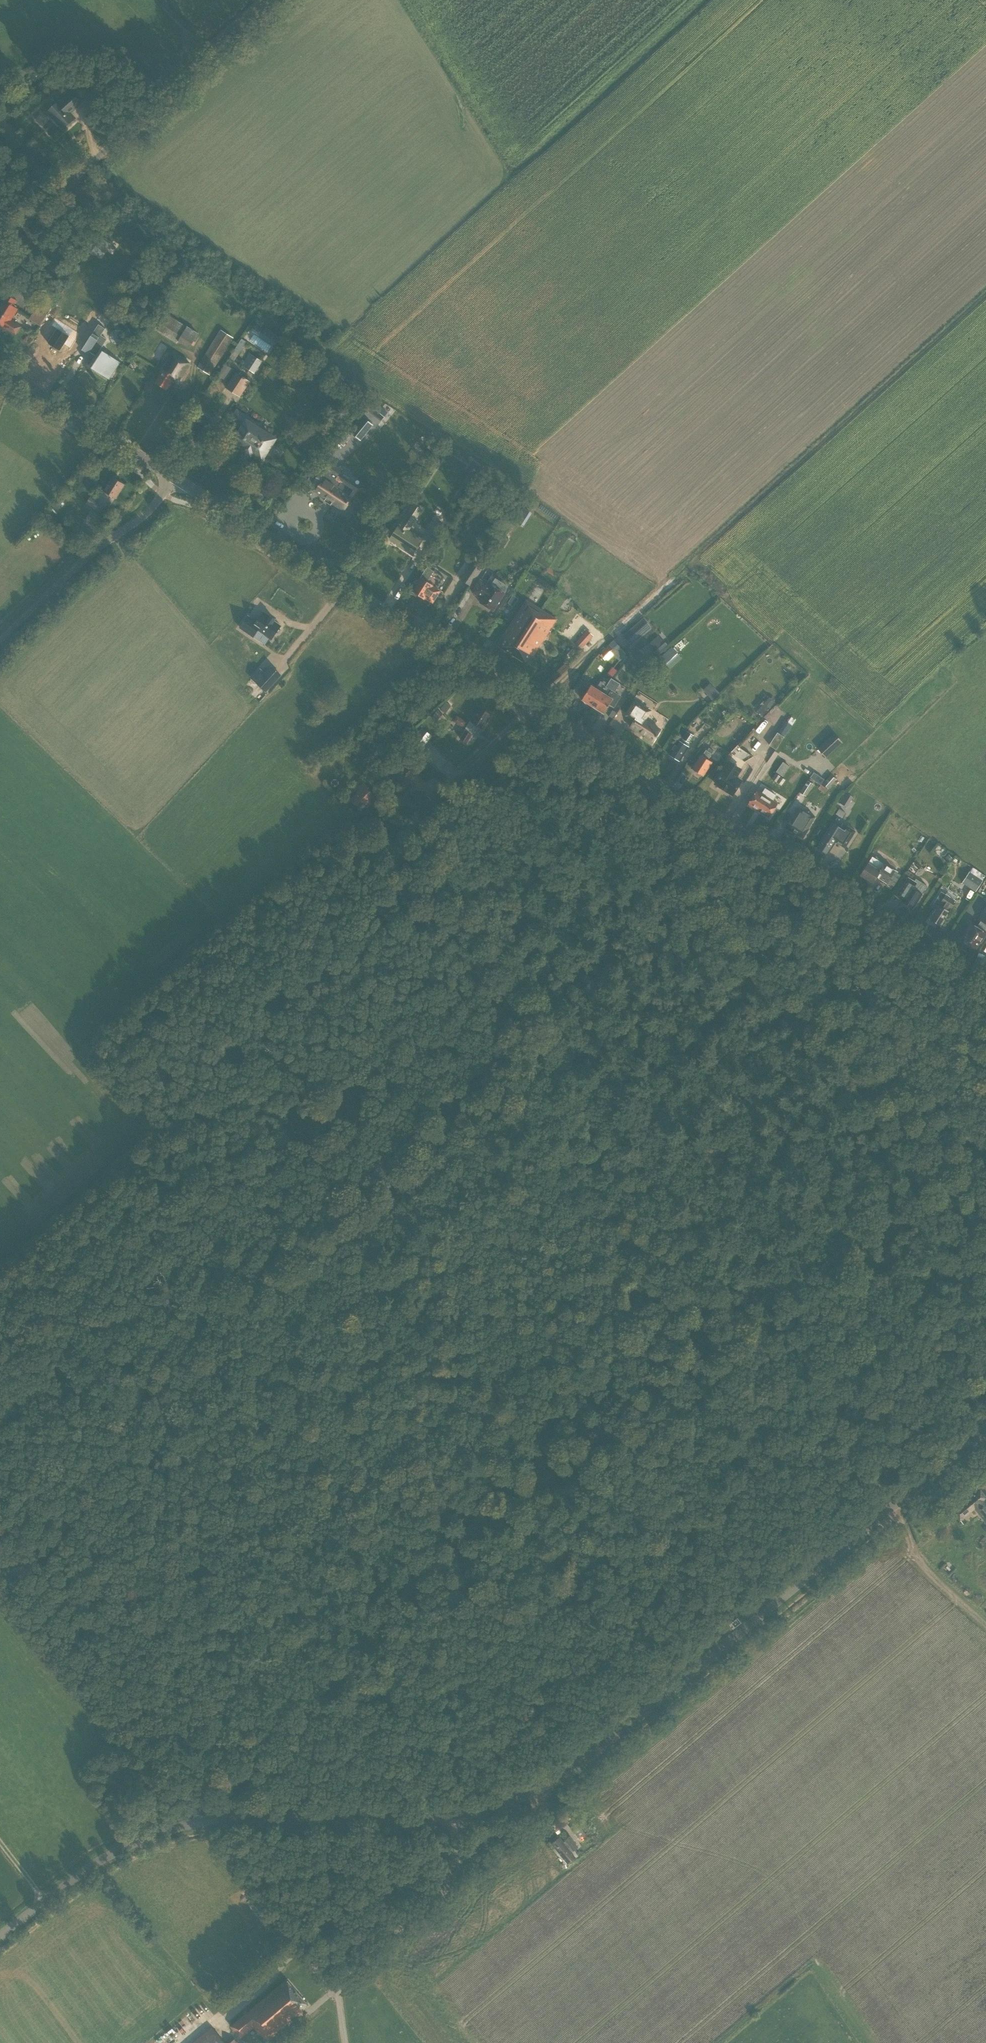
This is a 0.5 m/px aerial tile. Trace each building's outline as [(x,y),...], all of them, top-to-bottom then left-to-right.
[(72,93),(61,103),(60,101),(48,112),(53,118),(52,119),(58,126),(59,125),(63,129),(75,119),(71,114),(75,110),(74,109),(81,102),(72,93)] [(4,142),(10,135),(0,126),(0,138),(4,142)] [(102,237),(93,251),(101,256),(110,243),(102,237)] [(185,278),(180,286),(189,291),(193,282),(185,278)] [(3,329),(4,330),(6,327),(16,334),(20,327),(11,321),(19,309),(13,306),(17,300),(7,294),(0,306),(0,331),(1,331),(2,331),(2,330),(3,330),(3,329)] [(29,320),(40,327),(49,312),(36,304),(32,310),(34,312),(29,320)] [(191,348),(199,334),(188,327),(165,313),(155,329),(178,343),(179,341),(191,348)] [(68,336),(73,329),(64,324),(60,330),(57,329),(48,343),(60,351),(69,336),(68,336)] [(222,330),(198,367),(210,375),(234,338),(222,330)] [(82,350),(89,354),(90,352),(96,356),(89,366),(108,378),(119,361),(95,345),(100,338),(93,333),(82,350)] [(161,359),(165,351),(160,349),(156,357),(161,359)] [(167,390),(172,381),(178,384),(191,364),(185,360),(174,352),(159,376),(160,377),(156,383),(167,390)] [(245,367),(254,374),(262,362),(253,356),(245,367)] [(227,388),(239,396),(249,381),(237,373),(227,388)] [(380,421),(388,412),(375,400),(367,409),(380,421)] [(274,439),(257,428),(259,425),(237,411),(231,420),(242,427),(238,434),(239,434),(235,441),(262,458),(266,452),(267,453),(271,446),(270,446),(274,439)] [(373,425),(363,417),(351,432),(362,440),(373,425)] [(337,477),(342,470),(329,462),(325,469),(323,468),(320,472),(315,469),(305,484),(311,488),(314,484),(319,487),(317,491),(322,495),(321,496),(344,510),(349,502),(349,501),(351,498),(337,488),(339,486),(330,481),(334,475),(337,477)] [(104,503),(109,495),(115,499),(124,484),(123,483),(123,482),(120,480),(118,480),(113,477),(104,491),(102,490),(97,498),(92,495),(86,504),(99,512),(104,503)] [(413,504),(400,525),(400,524),(390,539),(398,544),(397,545),(413,555),(423,540),(409,530),(422,510),(413,504)] [(515,523),(522,527),(531,512),(524,508),(515,523)] [(437,521),(425,539),(431,544),(443,525),(437,521)] [(505,537),(504,536),(499,545),(505,548),(510,540),(508,539),(510,536),(507,534),(505,537)] [(462,581),(471,587),(482,569),(473,564),(462,581)] [(440,591),(437,589),(445,578),(427,567),(421,578),(422,579),(418,585),(414,582),(409,590),(413,593),(414,592),(424,598),(425,597),(433,602),(440,591)] [(472,593),(482,599),(480,602),(493,611),(504,594),(491,585),(490,586),(480,580),(472,593)] [(518,599),(513,595),(508,603),(513,607),(518,599)] [(533,606),(526,601),(498,646),(513,655),(542,610),(534,605),(533,606)] [(506,619),(511,611),(505,607),(500,615),(506,619)] [(557,620),(542,610),(513,655),(528,665),(557,620)] [(271,617),(264,612),(257,622),(248,616),(240,628),(254,637),(258,630),(272,640),(276,633),(279,633),(281,630),(280,627),(281,626),(271,619),(271,617)] [(574,643),(581,650),(593,636),(586,630),(574,643)] [(613,654),(618,660),(626,653),(614,640),(609,645),(610,646),(603,652),(608,658),(613,654)] [(652,649),(657,655),(667,645),(662,640),(652,649)] [(628,652),(642,665),(648,659),(633,647),(628,652)] [(672,648),(653,664),(663,675),(682,659),(672,648)] [(615,664),(610,674),(616,678),(622,668),(615,664)] [(265,673),(260,669),(251,679),(266,693),(282,676),(272,666),(265,673)] [(606,687),(605,686),(607,683),(603,681),(602,682),(601,681),(596,689),(591,686),(582,699),(584,700),(584,702),(587,703),(589,703),(593,706),(606,687)] [(606,687),(593,706),(598,709),(598,711),(601,712),(603,712),(604,713),(610,705),(614,708),(621,696),(613,691),(614,690),(613,689),(614,687),(608,683),(606,687)] [(719,694),(711,684),(704,690),(712,700),(719,694)] [(755,707),(763,716),(776,705),(769,696),(755,707)] [(635,701),(629,711),(634,714),(638,716),(631,727),(645,736),(644,738),(652,743),(660,730),(644,720),(651,711),(640,704),(635,701)] [(491,712),(486,709),(485,711),(480,708),(472,722),(470,721),(464,731),(466,731),(461,739),(467,743),(471,735),(473,736),(479,727),(483,729),(483,727),(485,726),(486,724),(491,715),(490,714),(491,712)] [(781,710),(773,709),(772,718),(780,718),(781,710)] [(432,718),(437,721),(442,714),(437,711),(432,718)] [(785,721),(778,732),(785,736),(792,725),(785,721)] [(405,741),(420,753),(432,737),(422,729),(414,740),(409,736),(405,741)] [(680,761),(689,747),(687,746),(693,736),(687,732),(683,739),(681,742),(678,740),(669,754),(680,761)] [(785,736),(778,732),(770,745),(776,750),(785,736)] [(835,734),(818,749),(826,757),(842,742),(835,734)] [(708,760),(712,754),(706,750),(702,756),(701,755),(692,769),(697,772),(697,773),(701,776),(702,775),(703,776),(712,762),(708,760)] [(715,783),(721,787),(723,788),(723,787),(734,793),(741,781),(736,778),(739,772),(738,767),(729,761),(724,770),(715,783)] [(783,762),(776,772),(783,776),(790,766),(783,762)] [(407,774),(420,787),(421,788),(426,783),(412,768),(407,774)] [(821,785),(821,784),(824,780),(814,772),(810,778),(821,785)] [(772,779),(777,782),(781,776),(776,773),(772,779)] [(837,780),(831,774),(823,784),(829,789),(837,780)] [(781,776),(777,782),(782,786),(786,780),(781,776)] [(813,784),(808,781),(801,793),(806,796),(813,784)] [(359,788),(361,790),(351,800),(359,808),(363,803),(367,807),(377,798),(372,794),(374,792),(364,782),(359,788)] [(821,784),(821,785),(818,788),(825,793),(828,789),(821,784)] [(776,795),(766,788),(762,794),(757,790),(748,804),(769,818),(778,804),(773,801),(776,795)] [(809,829),(808,828),(815,817),(799,807),(792,818),(786,828),(803,838),(809,829)] [(845,831),(833,823),(826,834),(817,848),(828,854),(835,843),(845,849),(856,831),(847,826),(845,831)] [(943,859),(947,864),(953,859),(948,854),(943,859)] [(887,883),(895,871),(872,857),(861,875),(873,883),(877,876),(887,883)] [(971,870),(965,878),(979,887),(984,879),(971,870)] [(913,908),(922,894),(927,886),(916,879),(914,882),(908,878),(900,892),(900,891),(897,896),(903,900),(902,901),(907,905),(907,906),(910,908),(911,907),(913,908)] [(956,901),(940,891),(930,907),(936,910),(930,919),(941,926),(949,912),(956,901)] [(983,940),(985,935),(985,912),(981,920),(977,927),(970,923),(965,932),(966,932),(962,940),(976,949),(982,940),(983,940)] [(980,1490),(953,1512),(960,1520),(976,1507),(985,1519),(985,1503),(984,1500),(985,1499),(985,1497),(980,1490)] [(736,1616),(731,1620),(735,1625),(740,1621),(736,1616)] [(572,1831),(579,1839),(585,1833),(575,1822),(572,1825),(575,1829),(572,1831)] [(570,1836),(565,1840),(566,1841),(563,1842),(559,1837),(552,1843),(568,1863),(575,1857),(571,1852),(578,1847),(570,1836)] [(287,1980),(231,2026),(241,2038),(245,2034),(249,2040),(258,2032),(260,2034),(261,2033),(267,2040),(308,2005),(287,1980)] [(193,2042),(225,2042),(212,2027),(193,2042)]
